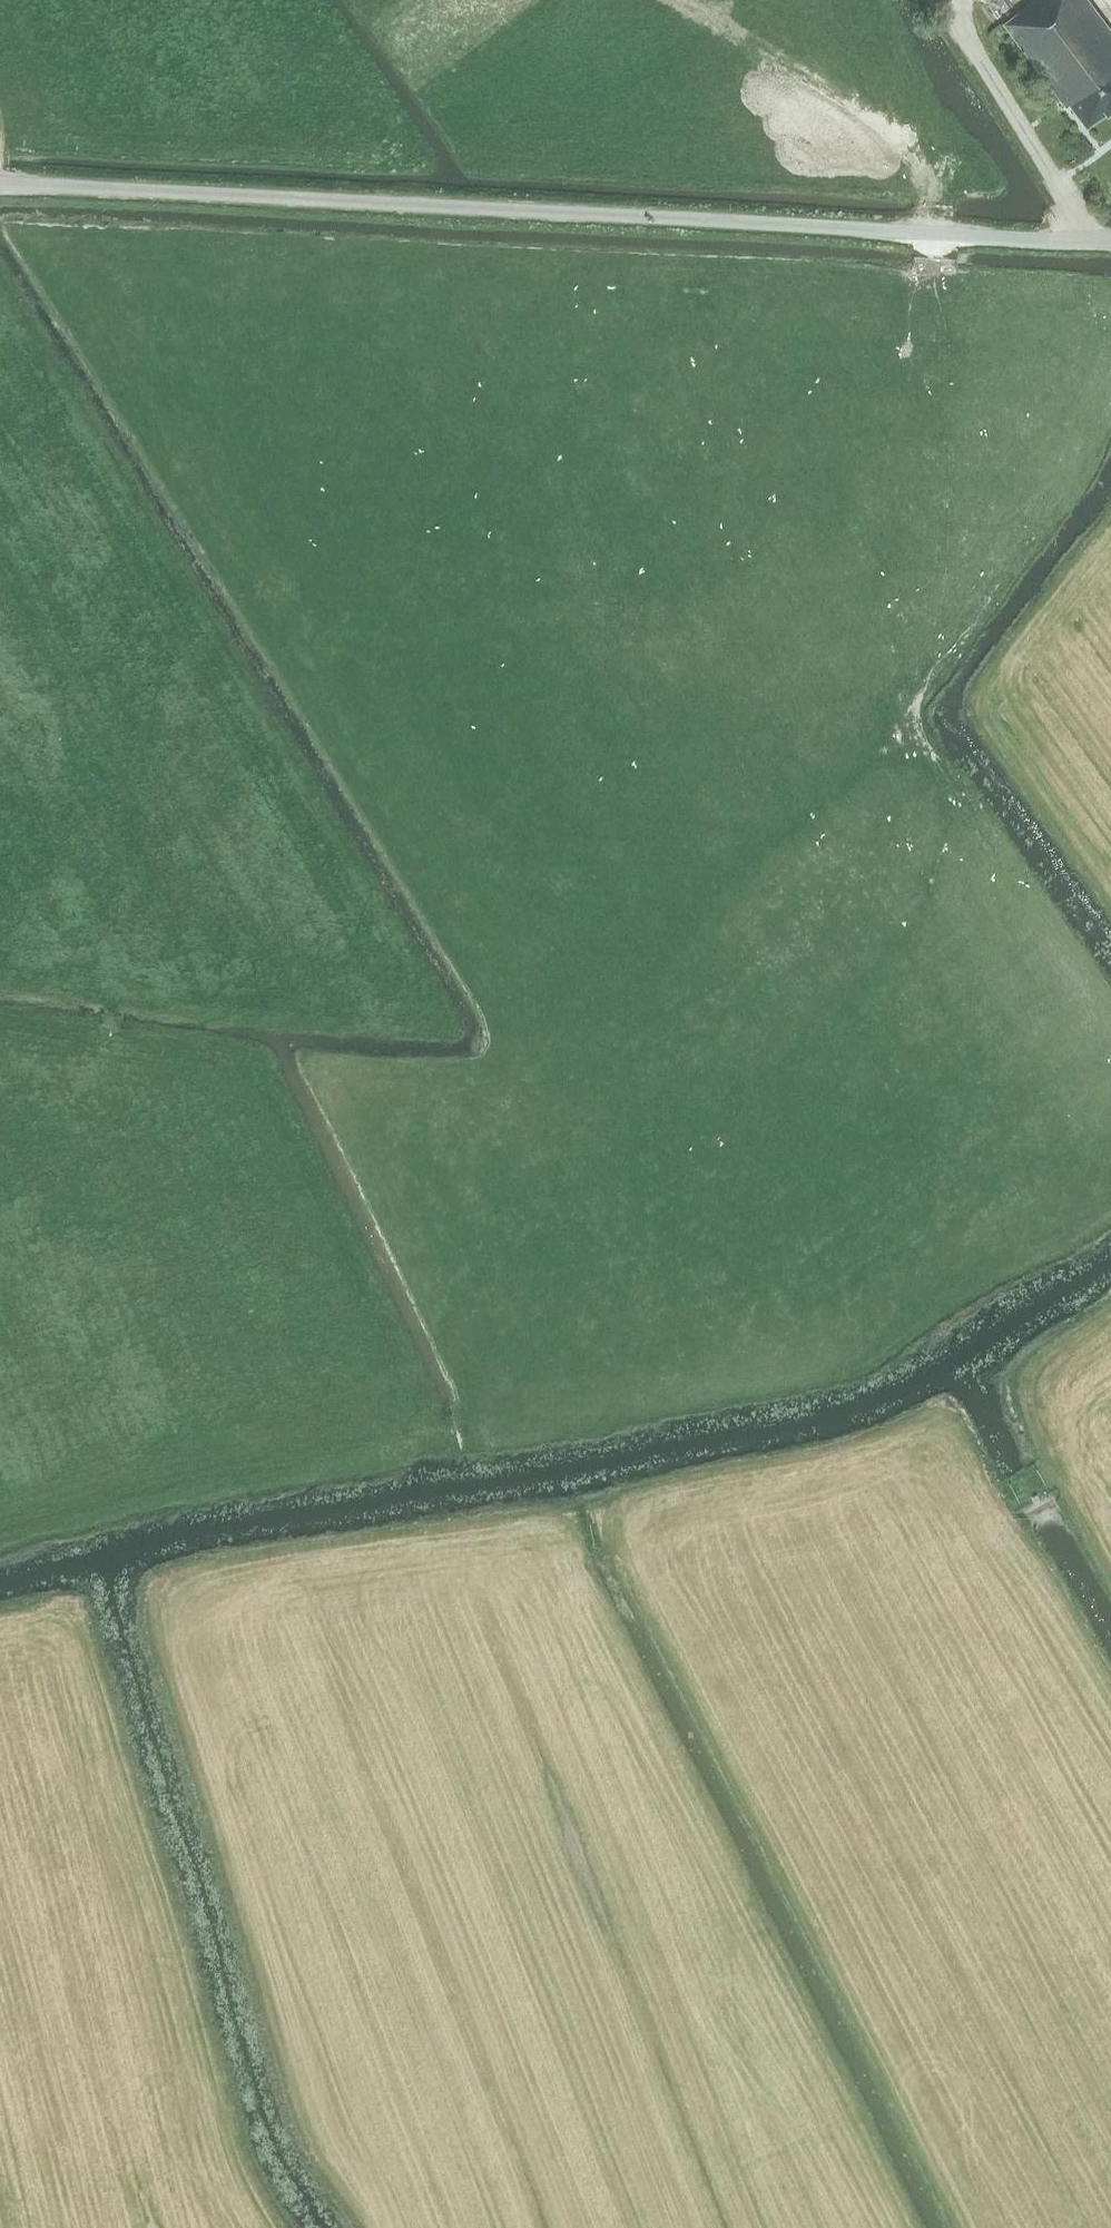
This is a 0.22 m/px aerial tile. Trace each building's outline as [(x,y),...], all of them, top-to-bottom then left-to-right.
[(1088,0),(1036,0),(1004,24),(1067,107),(1071,103),(1088,125),(1107,111),(1108,113),(1110,111),(1110,31),(1088,0)]
